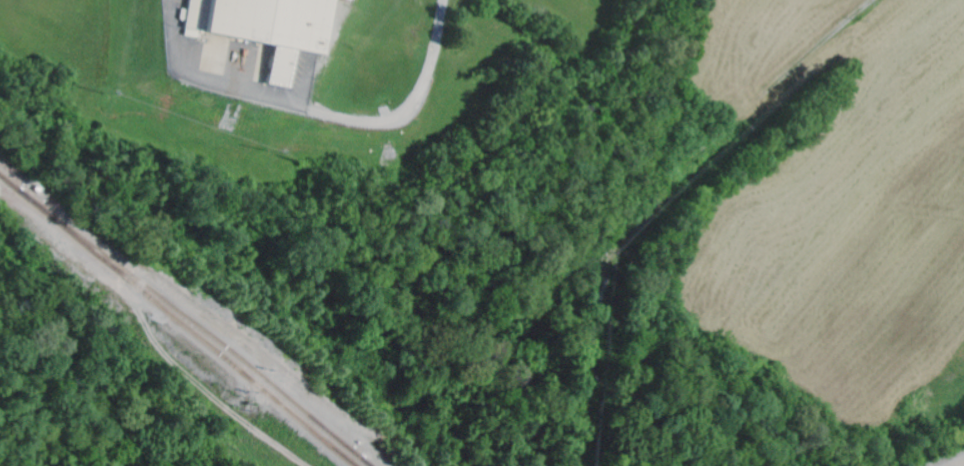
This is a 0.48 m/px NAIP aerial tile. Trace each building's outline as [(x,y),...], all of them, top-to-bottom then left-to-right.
[(270,43),(264,86),(287,89),(292,52),(323,55),(329,0),(210,0),(206,35),(270,43)]
